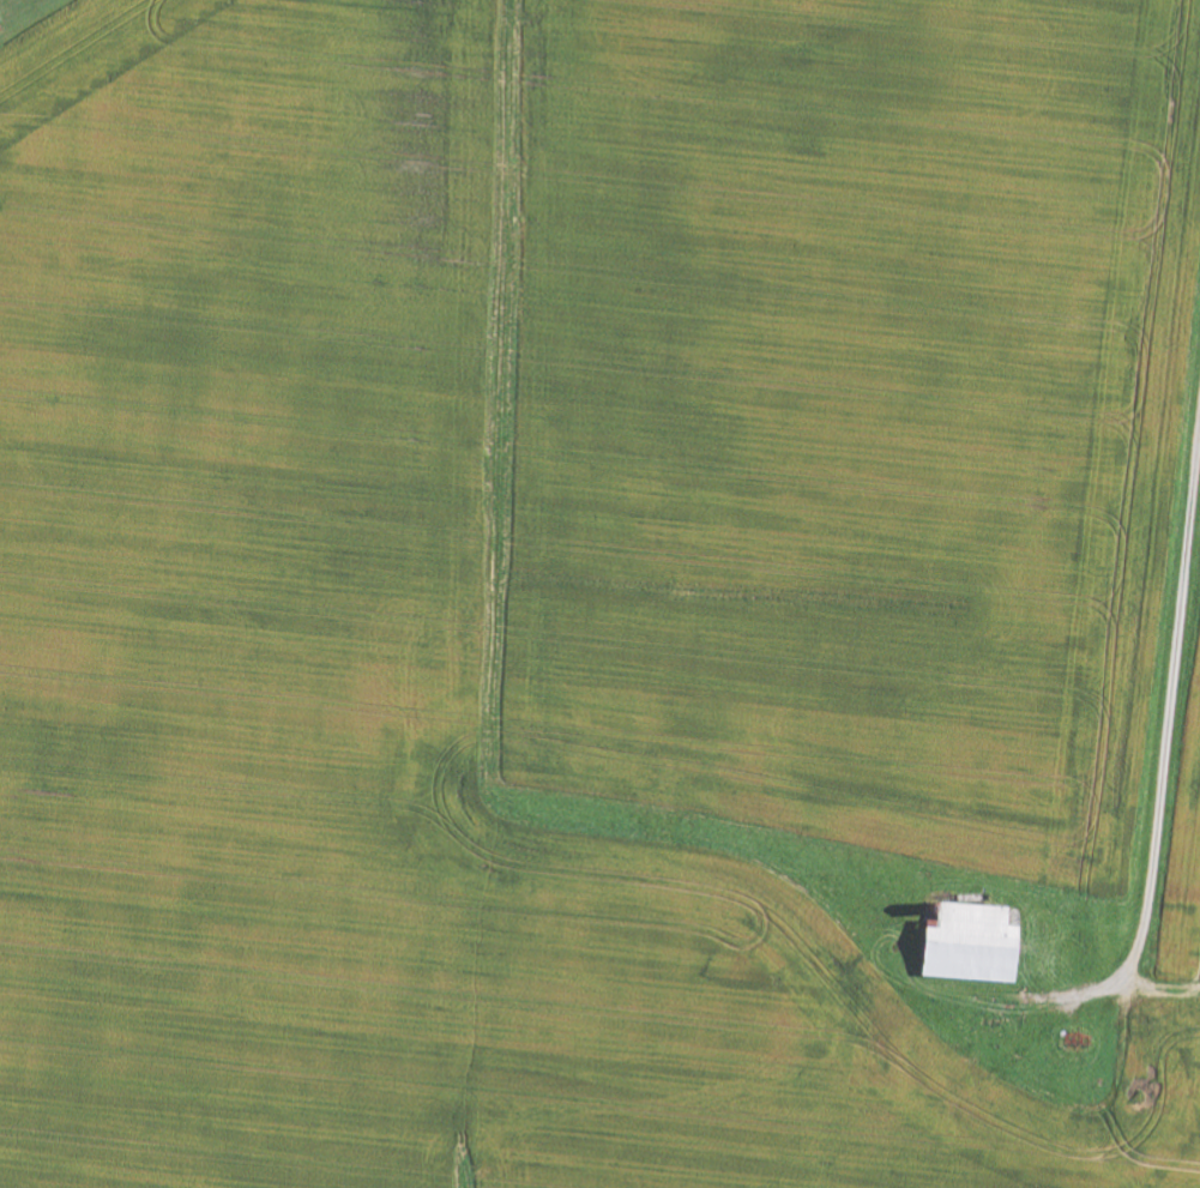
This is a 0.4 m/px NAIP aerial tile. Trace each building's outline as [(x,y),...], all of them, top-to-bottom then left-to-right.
[(1011,909),(941,905),(939,931),(928,930),(925,979),(1018,984),(1021,928),(1010,928),(1011,909)]
